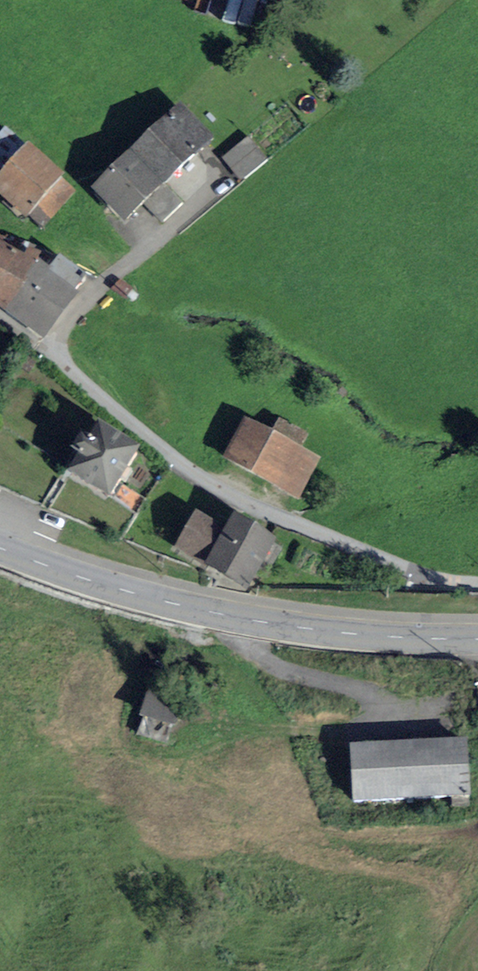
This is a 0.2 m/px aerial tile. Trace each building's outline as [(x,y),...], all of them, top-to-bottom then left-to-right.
[(180,107),(130,154),(163,188),(212,141),(180,107)] [(26,146),(0,176),(0,195),(42,231),(76,192),(26,146)] [(163,188),(130,154),(91,191),(124,225),(163,188)] [(0,244),(0,315),(2,316),(36,270),(0,244)] [(36,270),(2,316),(0,319),(39,347),(79,293),(40,265),(36,270)] [(317,459),(244,420),(224,459),(296,497),(317,459)] [(135,455),(94,428),(65,473),(106,499),(135,455)] [(223,534),(196,518),(177,549),(247,591),(276,543),(232,517),(223,534)] [(473,733),(358,739),(361,807),(476,802),(473,733)]
